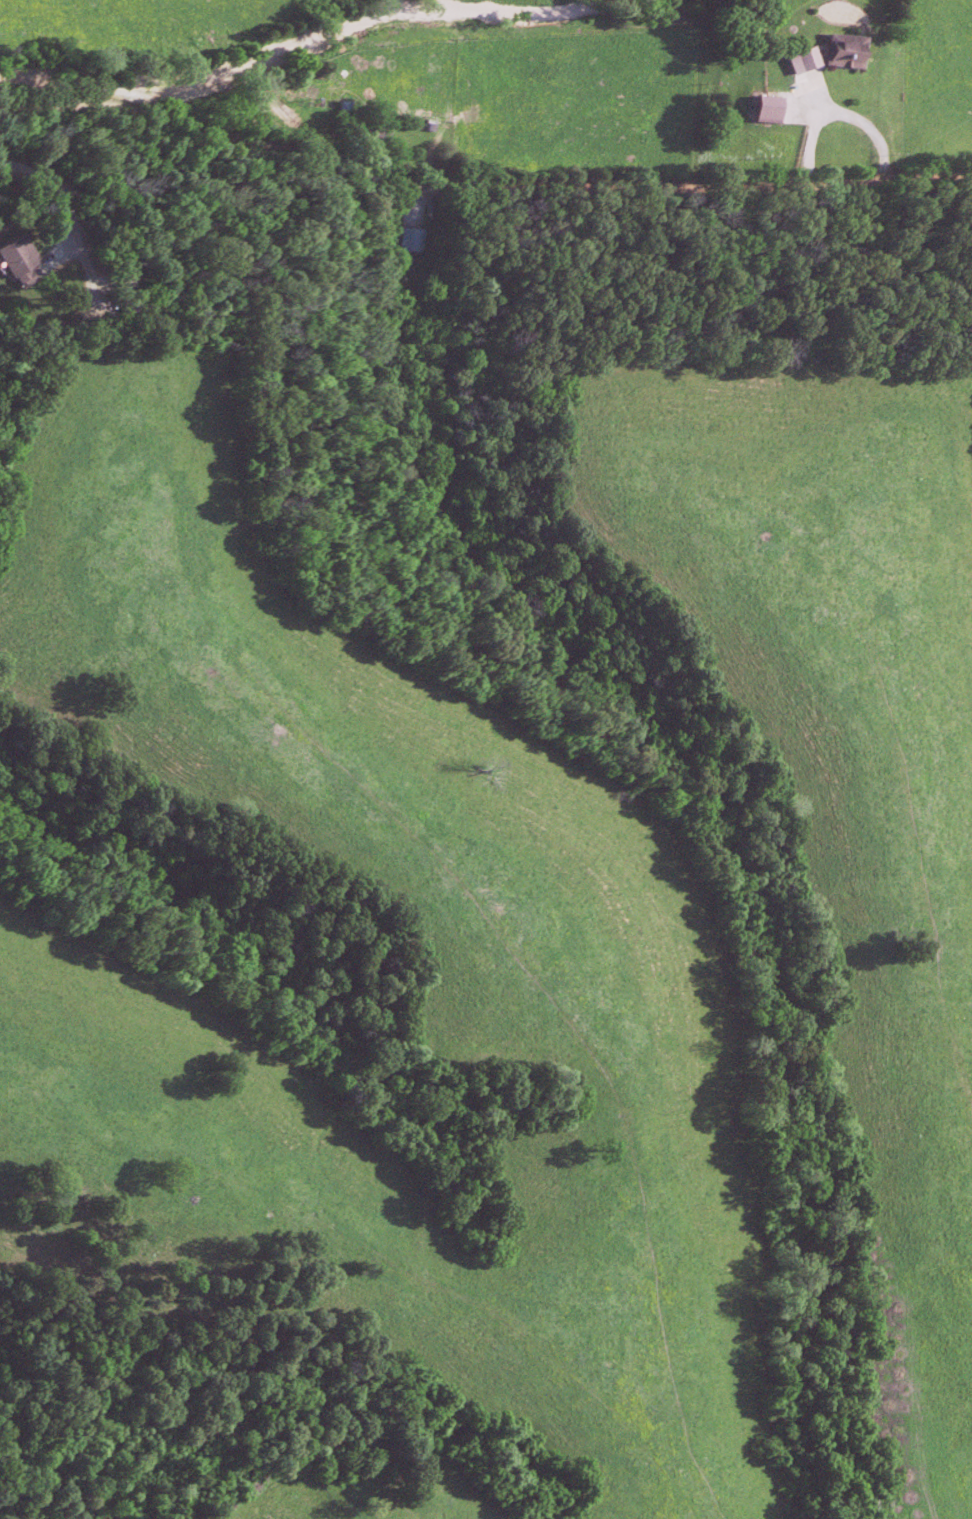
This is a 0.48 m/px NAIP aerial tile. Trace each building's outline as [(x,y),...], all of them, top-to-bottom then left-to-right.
[(855,68),(856,35),(821,34),(819,66),(855,68)] [(813,64),(805,45),(779,56),(787,75),(813,64)] [(748,120),(774,121),(775,96),(749,95),(748,120)] [(393,250),(418,251),(418,228),(394,227),(393,250)] [(8,278),(36,262),(18,231),(0,242),(0,265),(8,278)]
